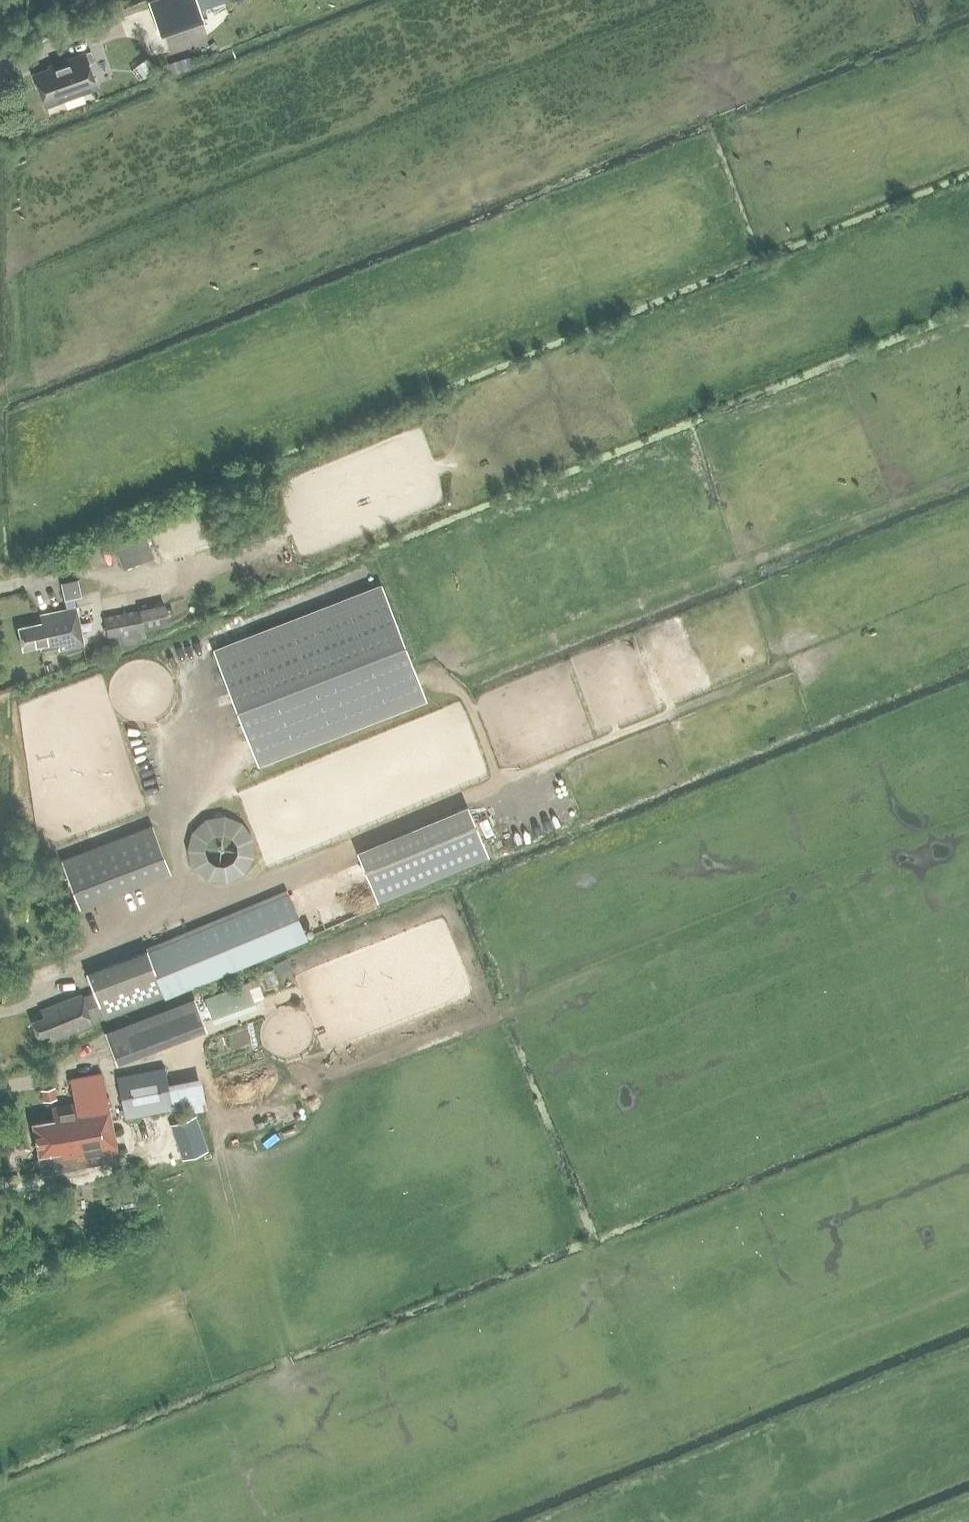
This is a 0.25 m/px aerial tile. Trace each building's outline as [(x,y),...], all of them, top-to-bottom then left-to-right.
[(204,22),(197,0),(155,0),(150,2),(162,37),(204,22)] [(45,104),(96,85),(84,53),(61,61),(63,65),(34,76),(45,104)] [(143,533),(111,546),(120,567),(151,555),(143,533)] [(76,580),(76,579),(60,583),(64,601),(81,597),(77,580),(76,580)] [(213,650),(258,767),(427,702),(381,585),(213,650)] [(160,603),(139,608),(102,617),(108,639),(166,624),(164,614),(161,605),(160,603)] [(57,650),(83,645),(75,608),(39,615),(41,623),(17,628),(22,649),(39,646),(39,650),(57,646),(57,650)] [(193,820),(195,878),(255,875),(253,817),(193,820)] [(168,872),(150,825),(59,859),(77,906),(168,872)] [(90,1025),(88,1019),(100,1014),(103,1021),(305,944),(288,900),(145,954),(145,953),(85,976),(92,992),(70,1001),(69,998),(40,1009),(43,1017),(32,1021),(38,1037),(49,1033),(51,1040),(90,1025)] [(254,1008),(244,981),(202,997),(212,1024),(254,1008)] [(204,1029),(191,997),(102,1031),(115,1064),(204,1029)] [(170,1109),(167,1096),(161,1067),(116,1076),(125,1119),(170,1109)] [(63,1135),(112,1125),(101,1073),(69,1080),(74,1104),(52,1108),(54,1120),(33,1124),(37,1145),(64,1140),(63,1135)] [(54,1098),(52,1086),(39,1089),(41,1101),(54,1098)] [(206,1149),(194,1115),(167,1124),(179,1159),(206,1149)] [(38,1154),(39,1157),(36,1160),(37,1166),(41,1168),(42,1174),(76,1167),(75,1160),(117,1152),(112,1125),(63,1135),(64,1140),(37,1145),(39,1154),(38,1154)]
